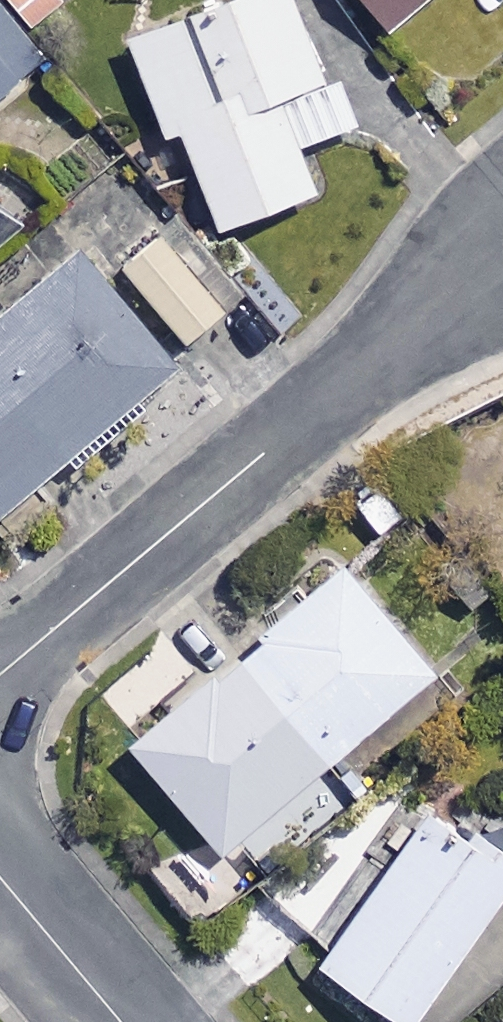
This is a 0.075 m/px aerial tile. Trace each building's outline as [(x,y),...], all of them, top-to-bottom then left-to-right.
[(295,0),(241,0),(134,43),(173,139),(186,134),(227,233),(322,195),(284,101),(329,84),(295,0)] [(394,33),(434,0),(367,0),(394,33)] [(0,5),(0,101),(47,65),(0,5)] [(243,300),(176,220),(123,264),(190,345),(243,300)] [(84,257),(0,327),(0,524),(181,373),(84,257)] [(439,676),(348,569),(136,748),(251,885),(351,801),(326,771),(439,676)] [(440,804),(324,966),(402,1021),(416,1021),(502,901),(502,849),(440,804)]
